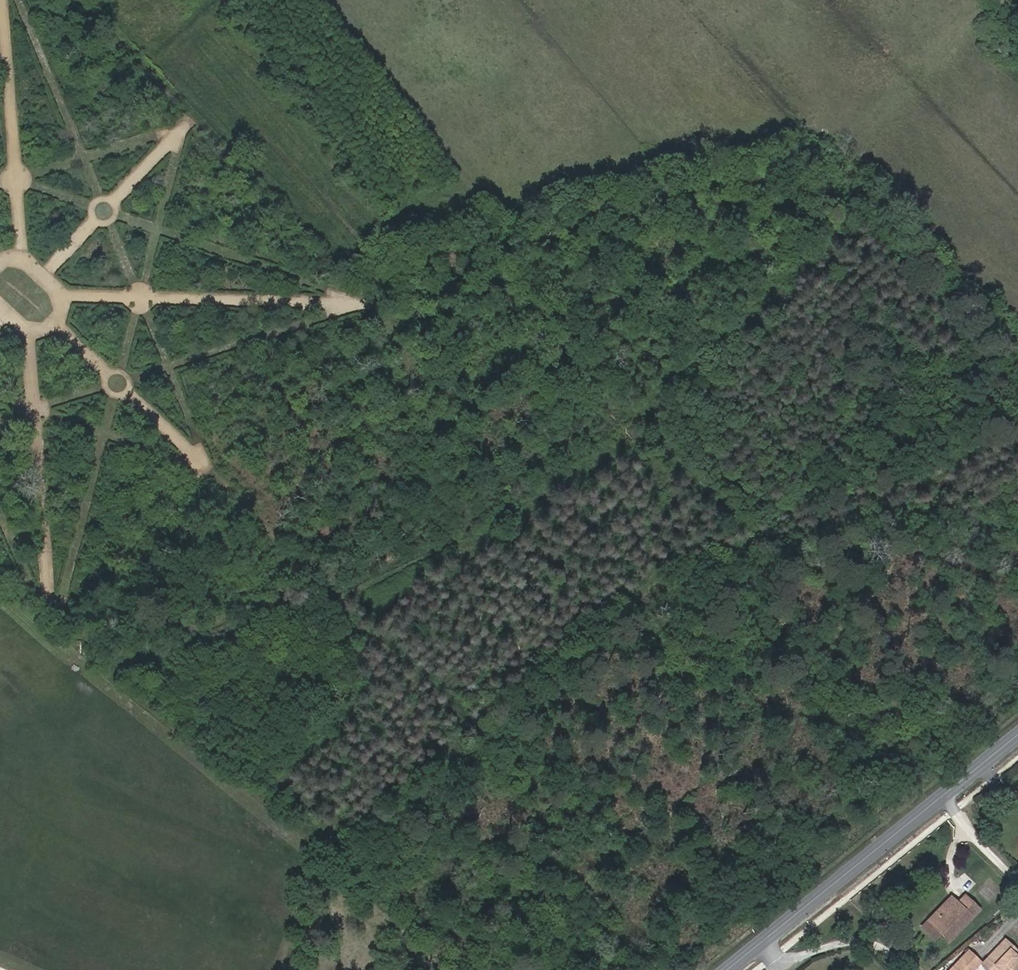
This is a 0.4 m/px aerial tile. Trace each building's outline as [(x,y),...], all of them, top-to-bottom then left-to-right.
[(948,942),(979,910),(964,896),(957,904),(955,902),(940,917),(935,912),(927,921),(939,933),(948,942)] [(940,917),(955,902),(950,897),(935,912),(940,917)] [(939,933),(927,921),(921,927),(933,939),(939,933)] [(1017,958),(1012,953),(1015,950),(1004,939),(981,964),(987,969),(1017,969),(1017,959),(1017,958)] [(980,963),(968,951),(949,969),(973,969),(980,963)]
